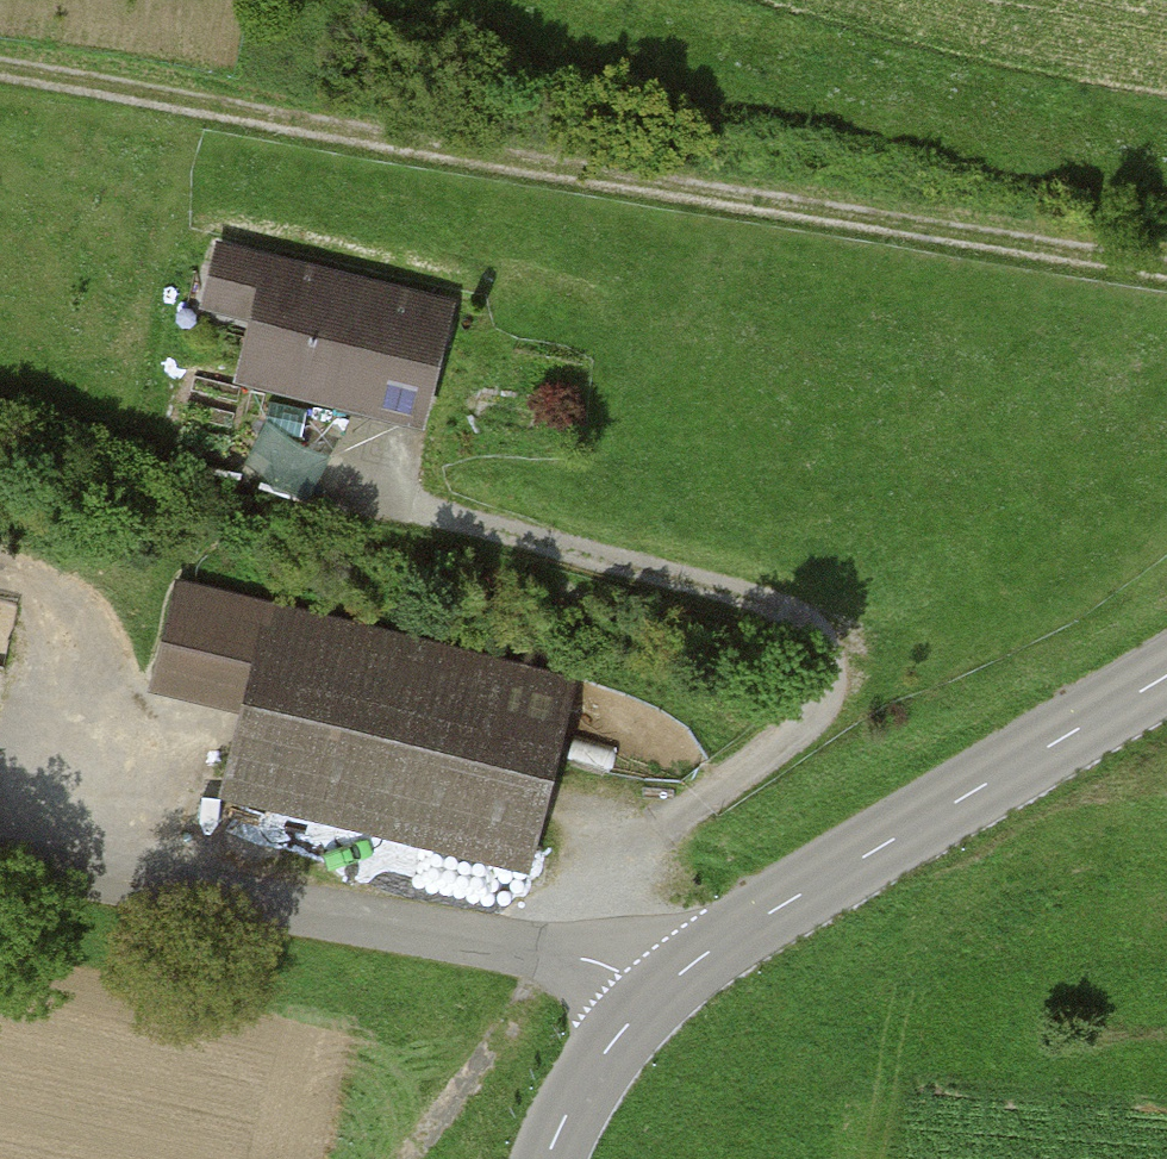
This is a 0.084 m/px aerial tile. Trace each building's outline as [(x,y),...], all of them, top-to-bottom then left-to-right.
[(458,303),(222,243),(206,305),(260,319),(245,378),(427,424),(458,303)] [(579,673),(182,578),(156,686),(250,708),(230,788),(533,861),(579,673)]
